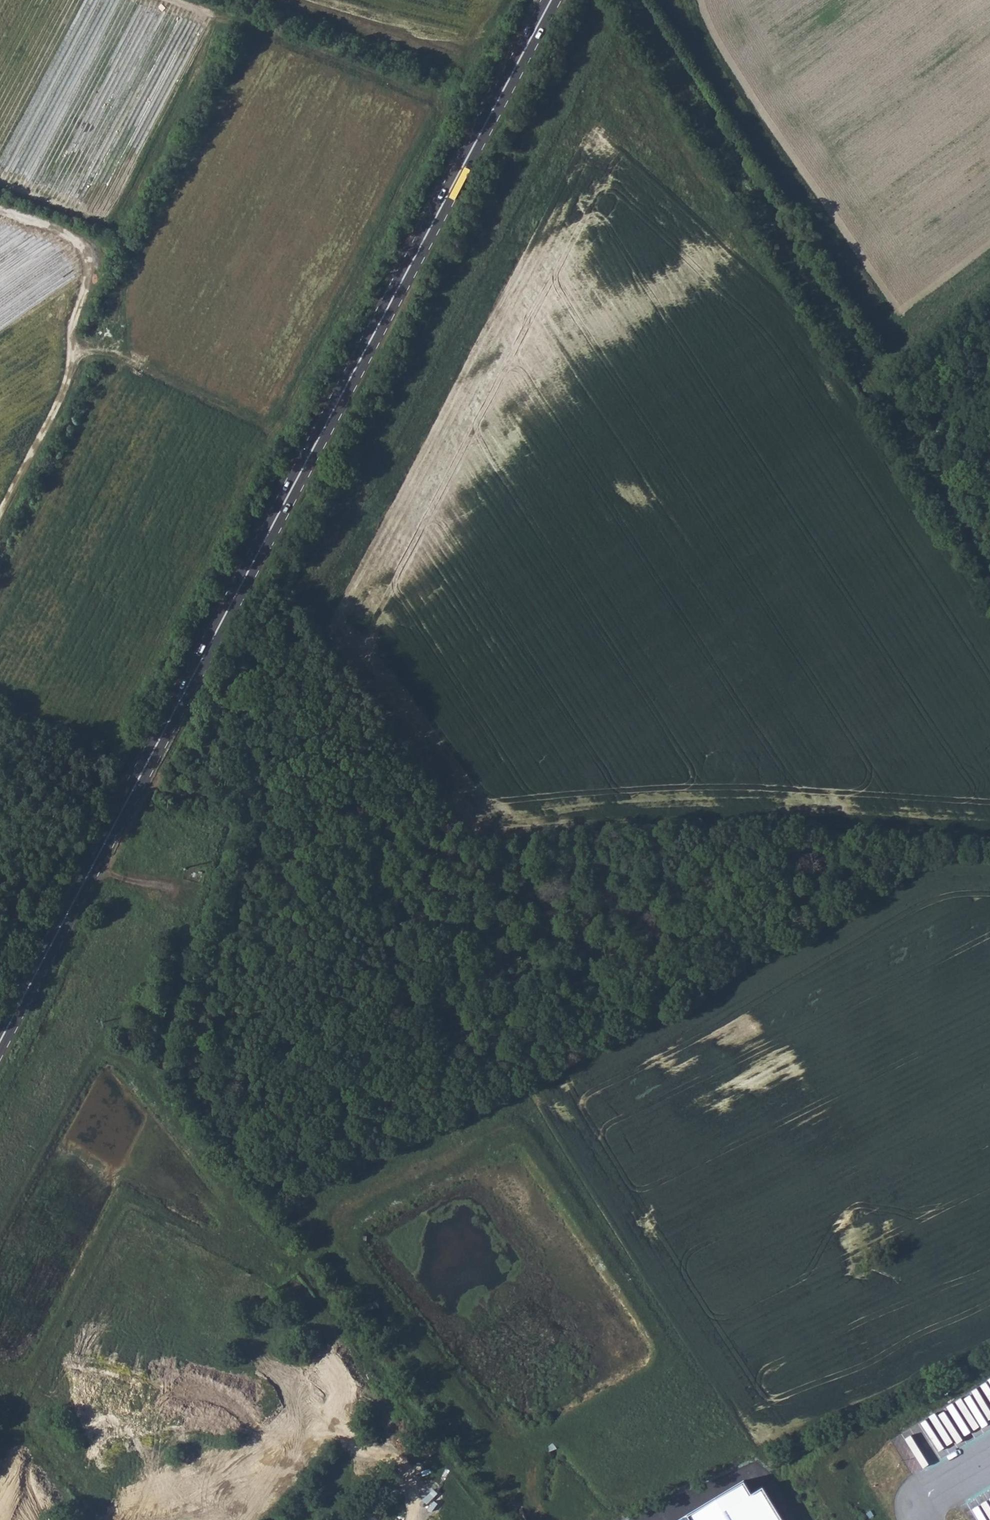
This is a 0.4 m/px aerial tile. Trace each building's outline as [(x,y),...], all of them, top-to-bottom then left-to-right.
[(761,1485),(751,1491),(744,1481),(689,1514),(693,1519),(783,1519),(761,1485)]
